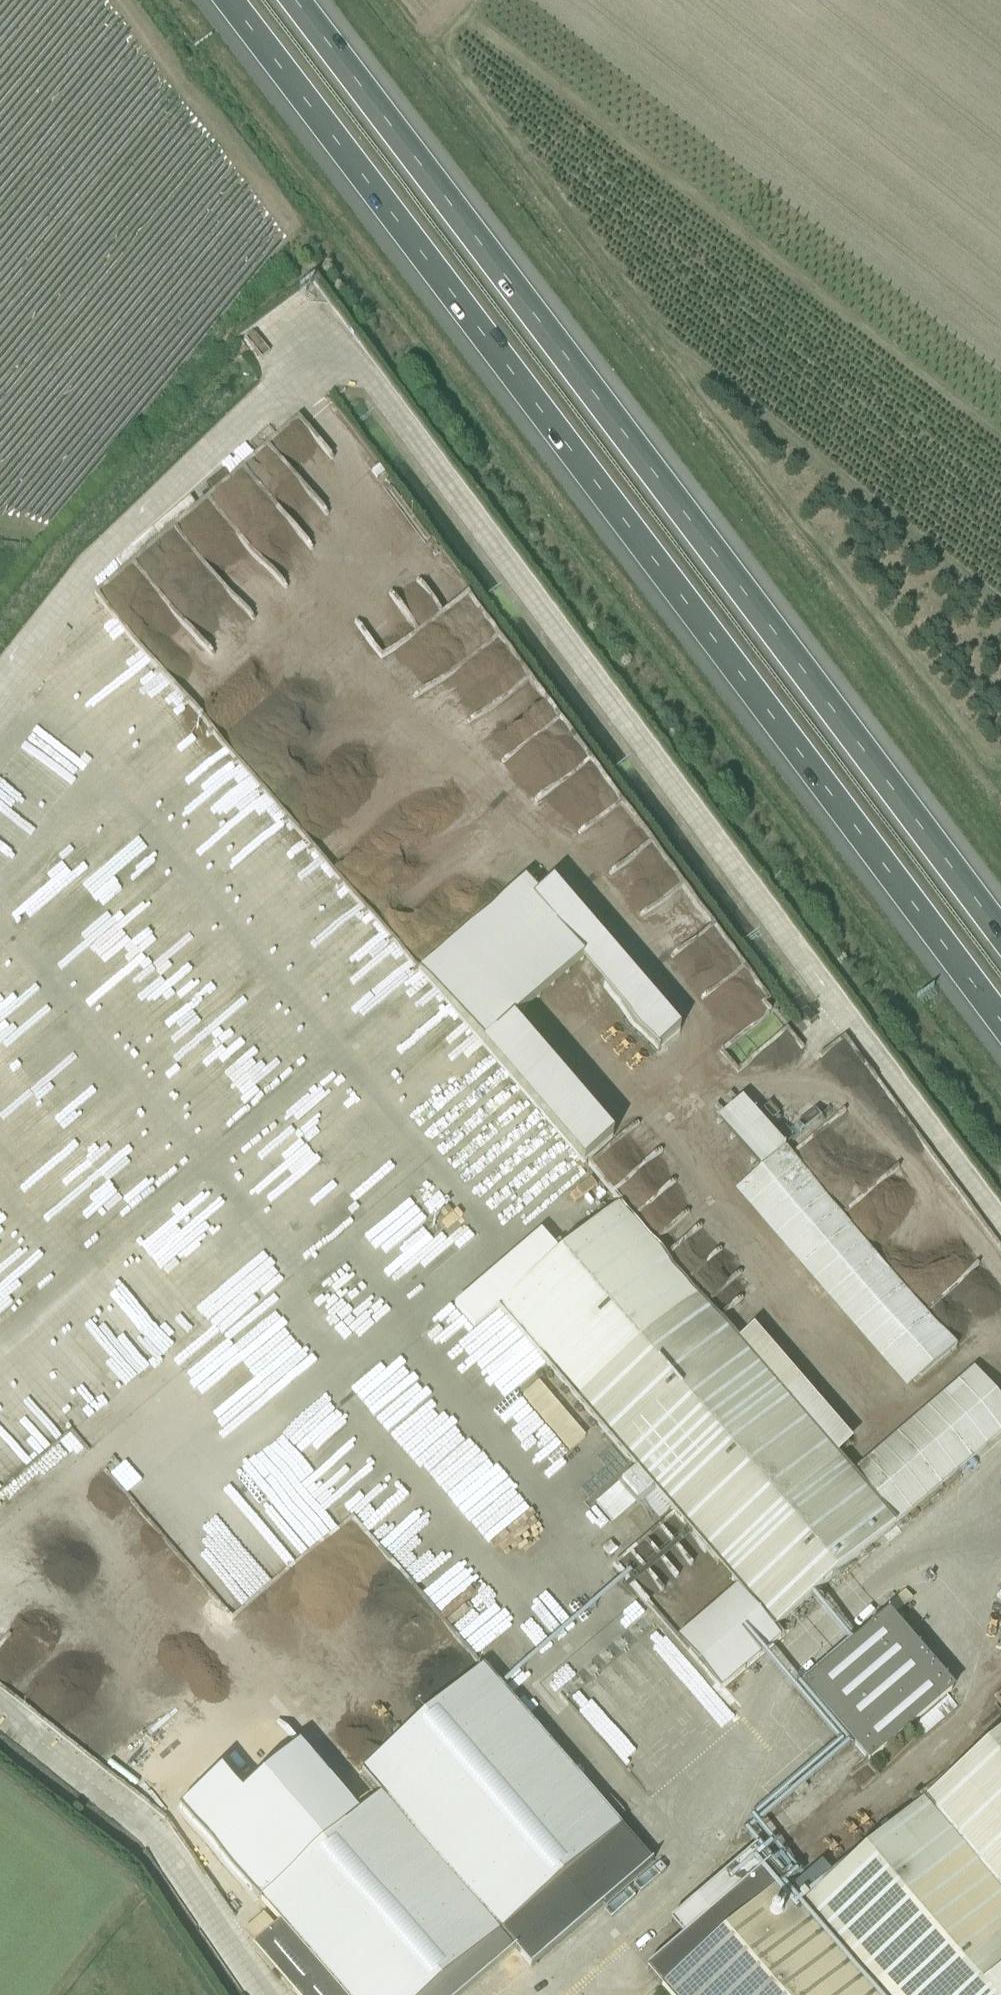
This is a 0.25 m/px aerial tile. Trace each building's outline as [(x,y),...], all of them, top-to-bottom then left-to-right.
[(435,999),(488,957),(438,894),(385,936),(435,999)] [(850,1476),(660,1257),(615,1209),(497,1310),(635,1470),(653,1490),(774,1630),(893,1527),(1000,1434),(1000,1401),(973,1369),(956,1384),(962,1390),(948,1402),(943,1396),(850,1476)] [(521,1393),(562,1447),(579,1434),(538,1380),(521,1393)] [(613,1525),(653,1490),(635,1470),(595,1504),(613,1525)] [(955,1691),(906,1634),(890,1615),(888,1613),(802,1687),(869,1766),(955,1691)] [(363,1771),(383,1794),(516,1948),(532,1967),(652,1863),(483,1667),(363,1771)] [(822,1885),(814,1876),(793,1894),(762,1858),(756,1851),(671,1924),(675,1929),(683,1938),(647,1969),(669,1994),(1000,1994),(1000,1731),(822,1885)] [(516,1948),(383,1794),(260,1898),(280,1922),(253,1946),(296,1994),(462,1994),(516,1948)]
